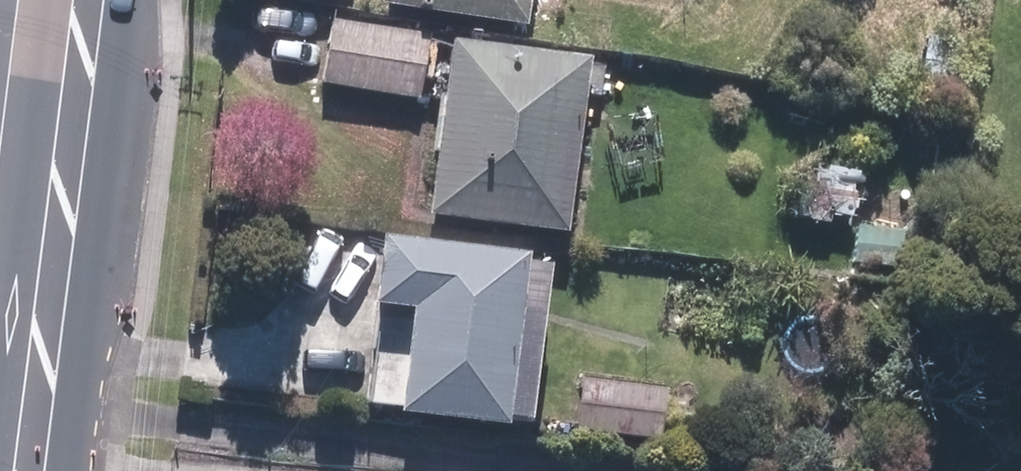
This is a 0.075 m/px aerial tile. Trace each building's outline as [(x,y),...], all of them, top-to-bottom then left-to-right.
[(371,22),(518,33),(520,4),(576,8),(577,0),(373,0),(371,22)] [(423,36),(326,22),(315,96),(412,110),(423,36)] [(957,40),(915,37),(911,85),(953,88),(957,40)] [(556,236),(569,104),(598,107),(602,69),(435,52),(418,222),(556,236)] [(843,237),(847,176),(789,173),(785,234),(843,237)] [(358,251),(352,313),(385,316),(381,356),(363,354),(357,414),(379,416),(378,433),(508,445),(521,313),(495,310),(500,264),(358,251)] [(652,398),(569,392),(565,441),(648,447),(652,398)]
